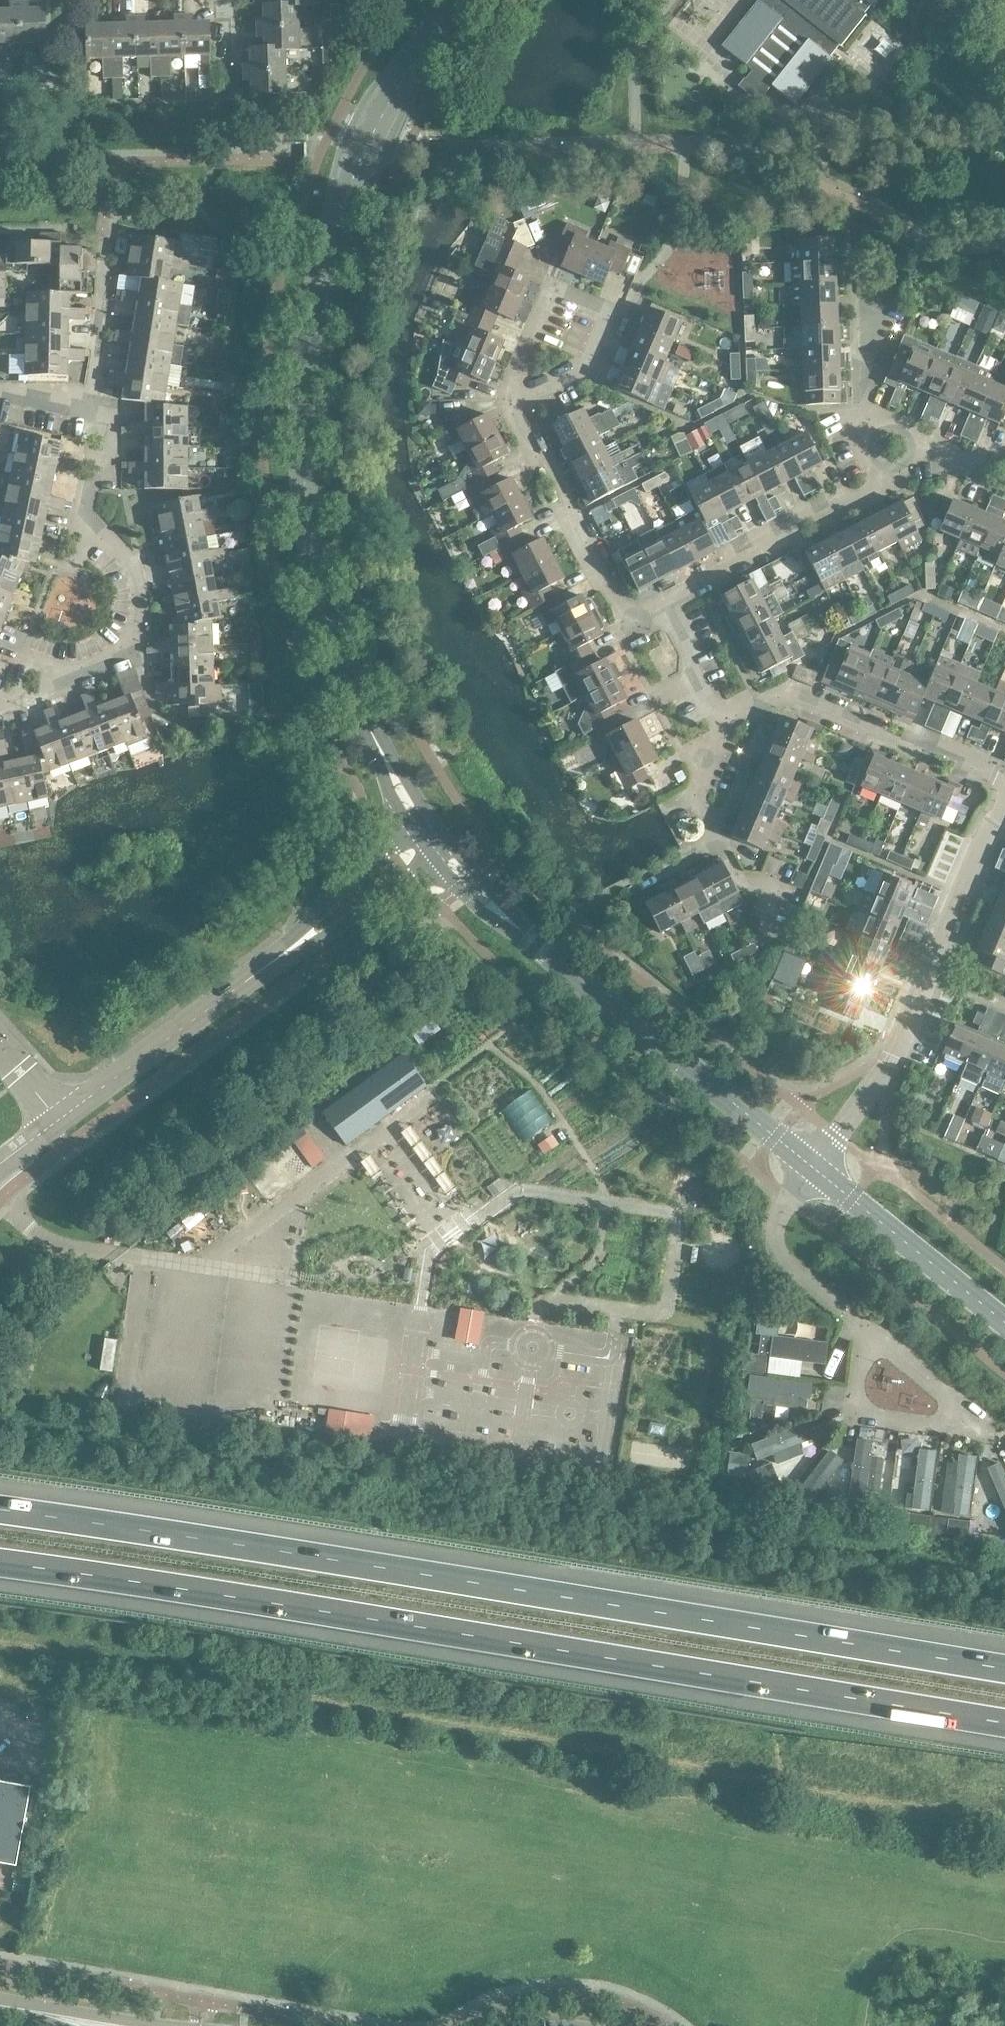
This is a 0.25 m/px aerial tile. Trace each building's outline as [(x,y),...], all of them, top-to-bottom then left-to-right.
[(875,8),(881,0),(764,0),(762,3),(759,0),(722,46),(752,70),(746,79),(766,95),(773,86),(795,104),(831,59),(830,58),(839,46),(840,47),(865,15),(864,14),(871,5),(875,8)] [(7,64),(7,44),(21,43),(20,3),(11,3),(11,10),(0,11),(0,64),(7,64)] [(28,3),(20,3),(21,43),(35,43),(36,84),(47,84),(46,63),(45,9),(29,10),(28,3)] [(331,22),(340,21),(339,5),(331,5),(331,22)] [(313,6),(264,7),(264,20),(257,20),(257,29),(299,28),(299,7),(313,7),(313,6)] [(160,24),(161,77),(171,77),(171,57),(185,57),(184,16),(175,16),(175,23),(160,24)] [(193,16),(184,16),(185,57),(199,56),(199,76),(210,76),(209,23),(193,23),(193,16)] [(136,18),(137,58),(151,58),(151,78),(161,77),(160,24),(145,24),(145,17),(136,18)] [(112,25),(113,79),(123,78),(123,58),(137,58),(136,18),(127,18),(127,25),(112,25)] [(113,79),(112,25),(97,26),(97,19),(87,19),(88,59),(103,59),(103,79),(113,79)] [(299,28),(257,29),(257,38),(264,37),(265,49),(250,50),(250,51),(300,49),(299,28)] [(68,49),(80,48),(79,32),(68,33),(68,49)] [(323,49),(332,49),(331,33),(322,33),(323,49)] [(300,49),(250,51),(251,63),(244,63),(244,73),(286,71),(285,51),(300,50),(300,49)] [(332,49),(323,49),(323,64),(332,64),(332,49)] [(286,71),(244,73),(244,81),(251,81),(251,95),(286,94),(286,71)] [(291,103),(307,102),(307,93),(290,94),(291,103)] [(540,197),(521,205),(526,215),(545,207),(540,197)] [(562,268),(582,276),(596,245),(584,240),(587,233),(568,224),(558,248),(568,252),(562,268)] [(521,244),(530,241),(525,225),(516,228),(521,244)] [(490,287),(522,301),(531,280),(515,274),(526,249),(489,233),(475,267),(495,276),(490,287)] [(25,244),(25,266),(43,266),(43,234),(40,234),(40,244),(25,244)] [(61,267),(61,234),(43,234),(43,266),(61,267)] [(61,234),(61,267),(61,273),(79,273),(79,250),(66,250),(66,235),(61,234)] [(133,235),(130,256),(172,263),(171,268),(180,270),(182,258),(173,257),(176,242),(133,235)] [(608,250),(596,245),(582,276),(603,285),(610,270),(620,274),(633,243),(618,236),(615,244),(611,243),(608,250)] [(802,263),(836,262),(836,240),(801,241),(802,263)] [(741,250),(741,257),(751,256),(751,243),(741,243),(741,250)] [(6,265),(7,265),(25,266),(25,244),(7,244),(7,256),(6,265)] [(466,257),(456,249),(447,260),(458,268),(466,257)] [(79,273),(82,273),(95,274),(96,250),(79,250),(79,273)] [(169,282),(171,268),(172,263),(130,256),(127,277),(140,280),(140,279),(169,283),(169,282)] [(190,260),(182,258),(180,270),(188,271),(190,260)] [(836,262),(802,263),(790,264),(791,285),(802,285),(837,284),(836,262)] [(60,294),(70,294),(82,294),(82,273),(79,273),(61,273),(60,294)] [(742,286),(752,286),(752,273),(742,273),(742,286)] [(138,293),(131,292),(129,303),(136,304),(137,298),(180,305),(183,284),(169,282),(169,283),(140,279),(140,280),(138,293)] [(803,306),(838,305),(837,284),(802,285),(803,306)] [(752,286),(742,286),(743,300),(753,299),(752,286)] [(522,301),(490,287),(485,299),(478,296),(470,316),(493,326),(498,315),(513,321),(522,301)] [(129,303),(131,292),(122,290),(121,301),(129,303)] [(70,294),(60,294),(27,293),(26,314),(69,315),(69,309),(70,294)] [(977,310),(980,304),(959,295),(954,306),(963,310),(965,305),(977,310)] [(136,304),(134,319),(177,325),(180,305),(137,298),(136,304)] [(838,305),(803,306),(804,328),(839,326),(838,305)] [(69,320),(77,321),(77,309),(69,309),(69,315),(26,314),(26,334),(69,335),(69,320)] [(77,309),(77,321),(85,321),(85,310),(77,309)] [(640,329),(672,342),(681,322),(648,309),(640,329)] [(464,350),(496,364),(504,343),(489,336),(493,326),(470,316),(457,310),(450,327),(462,336),(469,338),(464,350)] [(993,329),(1004,334),(1004,331),(1004,316),(1000,313),(993,329)] [(744,330),(754,329),(754,316),(744,317),(744,330)] [(132,333),(124,332),(123,343),(130,344),(131,339),(174,345),(177,325),(134,319),(132,333)] [(839,348),(839,342),(845,341),(845,326),(839,327),(839,326),(804,328),(793,328),(793,342),(783,342),(783,350),(793,350),(839,348)] [(672,342),(640,329),(632,349),(664,362),(672,342)] [(754,329),(744,330),(745,343),(755,342),(754,329)] [(123,343),(124,332),(117,331),(115,342),(123,343)] [(68,350),(69,335),(26,334),(25,354),(68,356),(68,350)] [(919,392),(937,349),(904,336),(886,378),(898,383),(888,408),(896,411),(907,387),(919,392)] [(174,345),(131,339),(130,344),(128,359),(171,365),(171,366),(180,367),(183,347),(174,345)] [(846,369),(845,354),(839,355),(839,348),(793,350),(794,371),(805,371),(840,370),(846,369)] [(671,365),(664,362),(632,349),(623,368),(662,385),(671,365)] [(939,400),(957,358),(937,349),(919,392),(930,397),(920,421),(928,425),(938,400),(939,400)] [(76,361),(76,350),(68,350),(68,356),(25,354),(25,376),(68,377),(68,361),(76,361)] [(76,350),(76,361),(84,362),(84,350),(76,350)] [(487,384),(496,364),(464,350),(459,362),(452,359),(444,378),(467,388),(472,377),(487,384)] [(729,354),(730,368),(740,367),(739,354),(729,354)] [(958,409),(977,366),(957,358),(939,400),(958,409)] [(126,374),(118,372),(117,384),(124,385),(125,379),(167,386),(171,366),(171,365),(128,359),(126,374)] [(746,373),(756,373),(755,359),(745,360),(746,373)] [(977,366),(958,409),(978,417),(992,385),(996,374),(977,366)] [(740,380),(740,367),(730,368),(731,381),(740,380)] [(662,385),(623,368),(615,389),(654,405),(662,385)] [(840,384),(840,370),(805,371),(806,393),(806,406),(841,405),(841,392),(847,392),(847,383),(840,384)] [(117,384),(118,372),(110,371),(108,382),(117,384)] [(756,373),(746,373),(746,386),(756,386),(756,373)] [(236,396),(237,388),(239,376),(226,374),(223,394),(236,396)] [(122,400),(145,404),(164,407),(167,386),(125,379),(124,385),(122,400)] [(978,417),(999,426),(1004,411),(1004,391),(992,385),(978,417)] [(452,407),(452,398),(433,399),(433,407),(452,407)] [(720,399),(708,405),(713,413),(724,407),(720,399)] [(753,409),(757,417),(769,410),(765,402),(763,403),(753,409)] [(430,414),(430,405),(430,403),(418,404),(418,415),(430,415),(430,414)] [(145,404),(145,422),(137,422),(137,434),(145,434),(145,428),(188,428),(188,407),(164,407),(145,404)] [(235,406),(221,404),(220,411),(235,414),(235,406)] [(713,413),(708,405),(697,411),(701,420),(713,413)] [(746,412),(742,405),(733,409),(738,419),(747,414),(746,412)] [(562,446),(594,429),(583,410),(552,426),(562,446)] [(603,424),(615,418),(611,410),(599,416),(603,424)] [(462,440),(467,451),(498,435),(488,415),(473,423),(467,413),(445,424),(455,443),(462,440)] [(705,427),(709,436),(719,430),(728,425),(722,415),(708,422),(703,424),(705,427)] [(572,465),(604,449),(598,437),(620,426),(615,418),(603,424),(594,429),(562,446),(572,465)] [(709,436),(705,427),(697,431),(702,442),(710,438),(709,436)] [(145,434),(145,448),(188,448),(188,428),(145,428),(145,434)] [(697,431),(686,436),(692,447),(702,442),(697,431)] [(786,444),(802,474),(822,464),(806,433),(786,444)] [(20,434),(15,454),(57,463),(59,458),(62,442),(20,434)] [(678,434),(670,438),(680,457),(692,451),(684,434),(678,434)] [(466,465),(466,466),(459,477),(466,482),(469,487),(467,488),(468,489),(492,477),(499,473),(494,462),(508,455),(498,435),(467,451),(473,461),(466,465)] [(802,474),(786,444),(767,453),(782,484),(802,474)] [(145,463),(137,463),(137,474),(145,474),(145,469),(188,469),(188,448),(145,448),(145,463)] [(619,454),(623,462),(635,456),(631,448),(619,454)] [(604,449),(572,465),(582,483),(613,467),(604,449)] [(623,462),(613,467),(582,483),(592,503),(637,480),(631,469),(645,462),(641,453),(635,456),(623,462)] [(782,484),(767,453),(747,463),(763,494),(782,484)] [(56,469),(64,470),(66,459),(59,458),(57,463),(15,454),(11,474),(53,483),(56,469)] [(66,459),(64,470),(72,472),(74,461),(66,459)] [(235,469),(235,459),(226,459),(226,469),(235,469)] [(137,474),(137,463),(129,463),(129,474),(137,474)] [(763,494),(747,463),(728,473),(744,504),(763,494)] [(704,475),(709,483),(724,514),(744,504),(728,473),(723,465),(704,475)] [(187,490),(188,469),(145,469),(145,474),(145,490),(187,490)] [(235,483),(235,471),(224,470),(224,483),(235,483)] [(653,479),(657,487),(669,481),(664,473),(653,479)] [(48,503),(50,497),(53,483),(11,474),(7,494),(48,503)] [(486,503),(492,514),(522,499),(512,479),(497,487),(492,477),(468,489),(478,507),(486,503)] [(653,479),(641,485),(646,493),(657,487),(653,479)] [(724,514),(709,483),(689,494),(707,530),(720,523),(721,525),(728,521),(724,514)] [(614,499),(619,508),(631,501),(638,506),(642,504),(634,489),(614,499)] [(47,508),(55,510),(57,499),(50,497),(48,503),(7,494),(3,514),(44,523),(47,508)] [(974,511),(962,541),(981,549),(1003,500),(992,495),(984,515),(974,511)] [(212,521),(209,510),(201,512),(198,496),(156,505),(160,525),(202,517),(203,523),(212,521)] [(767,501),(773,513),(781,508),(775,497),(767,501)] [(57,499),(55,510),(63,512),(66,501),(57,499)] [(491,530),(501,548),(523,537),(518,526),(533,518),(522,499),(492,514),(498,526),(491,530)] [(619,508),(614,499),(603,505),(607,514),(619,508)] [(1004,549),(1004,524),(1001,522),(1004,512),(1004,501),(1003,500),(981,549),(1001,558),(1004,549)] [(962,541),(974,511),(953,502),(940,532),(962,541)] [(882,514),(897,543),(901,552),(920,542),(901,504),(882,514)] [(209,510),(212,521),(228,518),(227,513),(219,514),(218,508),(209,510)] [(44,523),(3,514),(0,528),(0,534),(39,543),(41,537),(44,523)] [(862,524),(878,553),(897,543),(882,514),(862,524)] [(206,537),(203,523),(202,517),(160,525),(164,545),(206,537)] [(679,531),(695,563),(715,552),(699,521),(689,526),(685,517),(675,522),(679,531)] [(728,521),(734,533),(743,528),(736,517),(728,521)] [(867,559),(869,563),(878,558),(876,554),(878,553),(862,524),(843,533),(859,563),(867,559)] [(660,541),(676,572),(695,563),(679,531),(660,541)] [(859,563),(843,533),(825,543),(840,573),(859,563)] [(46,550),(48,539),(41,537),(39,543),(0,534),(0,556),(27,561),(27,562),(35,563),(38,548),(46,550)] [(209,552),(206,537),(164,545),(168,565),(210,557),(211,563),(219,561),(217,550),(209,552)] [(517,564),(523,575),(553,559),(543,539),(528,547),(523,537),(501,548),(511,567),(517,564)] [(48,539),(46,550),(55,552),(57,541),(48,539)] [(658,582),(641,551),(636,541),(617,552),(638,592),(658,582)] [(676,572),(660,541),(641,551),(658,582),(676,572)] [(844,581),(840,573),(825,543),(805,553),(825,591),(844,581)] [(217,550),(219,561),(228,559),(226,548),(217,550)] [(17,586),(27,562),(27,561),(0,556),(0,580),(17,586)] [(214,577),(211,563),(210,557),(168,565),(171,586),(214,577)] [(533,608),(539,605),(554,597),(549,587),(564,579),(553,559),(523,575),(529,587),(523,590),(533,608)] [(925,577),(935,577),(934,564),(924,564),(925,577)] [(219,603),(227,601),(225,590),(217,592),(214,577),(171,586),(175,606),(218,597),(219,603)] [(935,590),(935,589),(935,577),(925,577),(926,590),(935,590)] [(10,606),(17,586),(0,580),(0,602),(10,606)] [(721,598),(731,617),(731,618),(785,590),(781,582),(770,588),(769,586),(757,592),(752,582),(721,598)] [(943,586),(940,594),(951,598),(953,590),(943,586)] [(225,590),(227,601),(236,599),(234,588),(225,590)] [(898,593),(903,601),(914,596),(910,588),(898,593)] [(738,631),(741,637),(772,621),(772,622),(784,616),(778,604),(789,598),(785,590),(731,618),(731,617),(726,620),(733,634),(738,631)] [(557,621),(562,631),(597,613),(590,600),(587,599),(584,601),(582,596),(566,604),(561,593),(554,597),(539,605),(550,625),(557,621)] [(903,601),(898,593),(888,598),(892,607),(903,601)] [(212,619),(212,620),(222,618),(219,603),(218,597),(175,606),(179,626),(179,627),(212,619)] [(996,616),(999,606),(978,600),(975,611),(996,616)] [(3,625),(10,606),(0,602),(0,624),(3,625)] [(934,618),(937,610),(926,605),(922,613),(934,618)] [(861,613),(865,621),(875,616),(872,607),(861,613)] [(886,616),(891,625),(903,618),(898,610),(886,616)] [(937,610),(934,618),(945,623),(950,615),(937,610)] [(571,666),(586,658),(593,654),(588,644),(603,636),(600,631),(603,629),(604,626),(597,613),(562,631),(568,643),(561,646),(571,666)] [(865,621),(861,613),(850,618),(853,627),(865,621)] [(772,621),(741,637),(751,657),(811,624),(806,615),(788,625),(792,633),(781,638),(772,622),(772,621)] [(891,625),(886,616),(875,622),(880,631),(891,625)] [(179,627),(179,626),(170,626),(170,642),(163,642),(163,654),(171,653),(170,648),(213,646),(212,620),(212,619),(179,627)] [(812,624),(811,624),(751,657),(761,675),(792,659),(793,662),(805,656),(796,641),(816,630),(812,624)] [(163,654),(163,642),(154,643),(155,648),(155,654),(163,654)] [(251,645),(252,665),(262,665),(262,644),(251,645)] [(171,653),(171,668),(214,667),(213,646),(170,648),(171,653)] [(847,654),(835,649),(820,683),(841,691),(854,696),(856,691),(871,655),(850,646),(847,654)] [(874,705),(893,660),(873,652),(871,655),(856,691),(854,696),(867,702),(874,705)] [(934,703),(925,725),(924,727),(932,730),(933,728),(960,664),(941,656),(936,667),(929,683),(923,698),(934,703)] [(586,696),(617,680),(622,677),(616,665),(612,664),(609,665),(607,660),(591,668),(586,658),(571,666),(555,674),(571,704),(586,696)] [(889,669),(874,705),(894,713),(914,665),(903,660),(898,672),(889,669)] [(0,667),(0,674),(5,676),(9,665),(2,662),(0,667)] [(960,664),(933,728),(932,730),(941,734),(942,732),(950,713),(951,711),(951,710),(962,714),(975,683),(977,684),(981,673),(980,672),(960,664)] [(914,665),(894,713),(913,722),(923,698),(929,683),(919,679),(924,669),(914,665)] [(172,683),(164,683),(164,694),(172,694),(172,689),(215,687),(215,686),(214,667),(171,668),(172,683)] [(796,667),(790,680),(811,688),(816,675),(796,667)] [(127,743),(126,743),(127,747),(148,739),(134,703),(145,699),(137,676),(119,682),(125,697),(111,702),(127,743)] [(592,707),(585,711),(578,725),(584,735),(595,729),(595,730),(617,718),(612,708),(627,700),(617,680),(586,696),(592,707)] [(975,742),(983,745),(991,726),(1002,731),(1004,723),(1004,683),(1000,681),(995,692),(996,692),(995,693),(983,723),(982,723),(979,730),(980,730),(975,742)] [(164,694),(164,683),(156,683),(156,695),(164,694)] [(975,683),(962,714),(982,723),(983,723),(995,693),(996,692),(995,692),(977,684),(975,683)] [(172,689),(172,694),(172,706),(188,706),(189,709),(200,709),(199,705),(221,704),(221,686),(215,686),(215,687),(172,689)] [(84,705),(95,701),(92,693),(81,697),(84,705)] [(127,743),(111,702),(97,708),(95,701),(84,705),(87,712),(92,710),(107,750),(126,743),(127,743)] [(46,719),(57,715),(54,708),(43,712),(46,719)] [(92,710),(87,712),(73,717),(89,757),(107,750),(92,710)] [(89,757),(73,717),(59,722),(57,715),(46,719),(49,726),(54,724),(70,764),(89,757)] [(611,745),(617,756),(648,740),(638,721),(623,728),(617,718),(595,730),(605,749),(611,745)] [(775,739),(814,755),(818,744),(810,741),(814,731),(784,718),(775,739)] [(49,726),(35,732),(34,732),(43,775),(70,764),(54,724),(49,726)] [(980,730),(979,730),(971,726),(966,738),(975,742),(980,730)] [(34,732),(35,732),(34,727),(22,730),(27,753),(32,752),(34,757),(19,760),(28,803),(48,798),(43,775),(34,732)] [(19,760),(5,763),(4,758),(9,757),(5,733),(0,734),(0,769),(8,807),(28,803),(19,760)] [(767,758),(797,771),(802,760),(813,765),(816,757),(813,756),(814,755),(775,739),(767,758)] [(658,760),(648,740),(617,756),(623,768),(617,771),(627,790),(649,778),(643,768),(658,760)] [(882,797),(895,767),(878,759),(880,754),(871,750),(863,769),(869,771),(862,788),(882,797)] [(801,785),(793,781),(797,771),(767,758),(758,778),(797,794),(801,785)] [(850,771),(859,775),(865,762),(855,758),(850,771)] [(902,805),(915,775),(895,767),(882,797),(902,805)] [(845,782),(854,786),(859,775),(850,771),(845,782)] [(915,775),(902,805),(920,813),(916,824),(917,825),(935,783),(915,775)] [(792,804),(797,794),(758,778),(750,798),(780,811),(784,801),(792,804)] [(935,783),(917,825),(923,827),(924,824),(927,825),(930,817),(943,822),(953,797),(958,800),(962,789),(950,784),(948,789),(935,783)] [(827,808),(836,811),(841,800),(832,796),(827,808)] [(741,819),(781,836),(785,825),(776,821),(780,811),(750,798),(741,819)] [(822,820),(831,824),(836,811),(827,808),(822,820)] [(768,840),(777,844),(781,836),(741,819),(733,838),(763,851),(768,840)] [(810,848),(819,852),(824,840),(816,836),(810,848)] [(859,849),(863,841),(851,836),(847,844),(859,849)] [(863,841),(859,849),(871,854),(875,846),(863,841)] [(818,871),(829,876),(833,865),(836,866),(843,849),(829,844),(818,871)] [(805,859),(815,863),(819,852),(810,848),(805,859)] [(899,867),(903,858),(890,853),(887,861),(899,867)] [(903,858),(899,867),(911,872),(915,863),(903,858)] [(744,904),(738,893),(723,864),(704,874),(724,914),(744,904)] [(863,890),(869,892),(930,919),(934,909),(911,899),(916,888),(885,875),(885,876),(872,870),(863,890)] [(829,876),(818,871),(810,891),(821,895),(829,876)] [(685,884),(700,913),(705,924),(724,914),(704,874),(685,884)] [(838,875),(834,885),(857,896),(861,886),(838,875)] [(700,913),(685,884),(665,894),(680,923),(686,935),(696,929),(690,918),(700,913)] [(1002,894),(996,892),(990,905),(996,908),(1004,912),(1004,887),(1002,894)] [(930,919),(869,892),(860,912),(868,915),(868,916),(898,928),(902,917),(908,919),(903,931),(921,938),(926,927),(930,919)] [(680,923),(665,894),(645,904),(660,933),(680,923)] [(1004,936),(1004,912),(996,908),(987,928),(1004,936)] [(868,916),(859,936),(889,948),(898,928),(868,916)] [(987,928),(978,950),(982,952),(976,964),(1000,975),(1004,964),(1004,936),(987,928)] [(882,969),(887,958),(892,960),(892,959),(904,964),(907,956),(895,951),(889,948),(859,936),(849,931),(841,951),(882,969)] [(921,938),(903,931),(895,951),(907,956),(910,948),(917,951),(921,938)] [(754,944),(742,950),(747,959),(758,953),(754,944)] [(747,959),(742,950),(731,956),(735,964),(747,959)] [(877,980),(882,969),(841,951),(832,971),(890,996),(894,987),(877,980)] [(797,959),(784,953),(777,968),(776,972),(774,976),(773,980),(786,986),(797,959)] [(704,970),(708,978),(719,973),(715,964),(704,970)] [(696,984),(708,978),(704,970),(693,975),(696,984)] [(890,996),(832,971),(824,992),(832,995),(827,1009),(857,1021),(863,1008),(865,1009),(873,989),(878,991),(875,999),(887,1004),(890,996)] [(980,1027),(984,1016),(977,1012),(972,1024),(980,1027)] [(963,1067),(977,1033),(955,1023),(941,1057),(963,1067)] [(520,1029),(435,1083),(450,1107),(510,1069),(540,1116),(549,1110),(529,1078),(544,1068),(520,1029)] [(977,1033),(963,1067),(959,1078),(979,1087),(998,1042),(977,1033)] [(979,1087),(1000,1095),(1004,1085),(1004,1084),(1004,1045),(998,1042),(979,1087)] [(322,1113),(346,1146),(427,1087),(403,1054),(322,1113)] [(441,1121),(421,1127),(425,1140),(445,1134),(441,1121)] [(322,1161),(305,1136),(294,1143),(312,1168),(322,1161)] [(976,1150),(998,1159),(1004,1145),(983,1136),(976,1150)] [(556,1146),(551,1138),(540,1145),(545,1153),(556,1146)] [(231,1182),(232,1190),(247,1188),(245,1180),(231,1182)] [(505,1189),(499,1180),(488,1188),(494,1197),(505,1189)] [(355,1246),(378,1233),(372,1223),(349,1236),(355,1246)] [(472,1312),(467,1342),(478,1344),(483,1314),(472,1312)] [(759,1317),(757,1334),(776,1336),(778,1319),(759,1317)] [(773,1336),(761,1335),(758,1356),(770,1357),(773,1336)] [(770,1357),(825,1364),(828,1343),(773,1336),(770,1357)] [(640,1355),(639,1339),(626,1340),(626,1356),(640,1355)] [(742,1371),(768,1374),(770,1358),(758,1356),(744,1354),(742,1371)] [(776,1407),(789,1409),(789,1406),(793,1406),(795,1397),(797,1398),(810,1400),(812,1385),(749,1376),(746,1399),(751,1400),(764,1402),(765,1402),(765,1405),(776,1407)] [(808,1401),(798,1399),(797,1407),(807,1409),(808,1401)] [(749,1421),(761,1423),(764,1402),(751,1400),(749,1421)] [(362,1416),(330,1412),(327,1434),(358,1439),(362,1416)] [(813,1438),(807,1424),(751,1445),(757,1460),(773,1454),(777,1464),(802,1454),(798,1444),(813,1438)] [(857,1440),(848,1498),(863,1500),(865,1490),(878,1492),(883,1459),(870,1456),(872,1442),(857,1440)] [(919,1448),(911,1508),(929,1510),(937,1450),(919,1448)] [(826,1482),(843,1461),(828,1449),(790,1498),(805,1509),(819,1491),(826,1496),(833,1487),(826,1482)] [(749,1455),(730,1453),(727,1476),(745,1478),(749,1455)] [(956,1476),(947,1475),(941,1513),(968,1517),(976,1457),(959,1455),(958,1462),(956,1476)] [(1000,1461),(987,1467),(1004,1511),(1004,1473),(1000,1461)] [(757,1492),(768,1488),(779,1483),(771,1463),(749,1472),(757,1492)] [(742,1507),(753,1515),(760,1519),(762,1516),(770,1505),(755,1494),(742,1507)] [(819,1514),(841,1517),(842,1505),(821,1502),(819,1514)] [(846,1506),(845,1518),(866,1521),(868,1509),(846,1506)] [(907,1526),(928,1529),(930,1517),(908,1514),(907,1526)] [(947,1532),(968,1535),(970,1523),(948,1520),(947,1532)] [(0,1782),(0,1863),(17,1867),(31,1787),(0,1782)] [(26,1880),(15,1878),(13,1890),(24,1893),(26,1880)]
